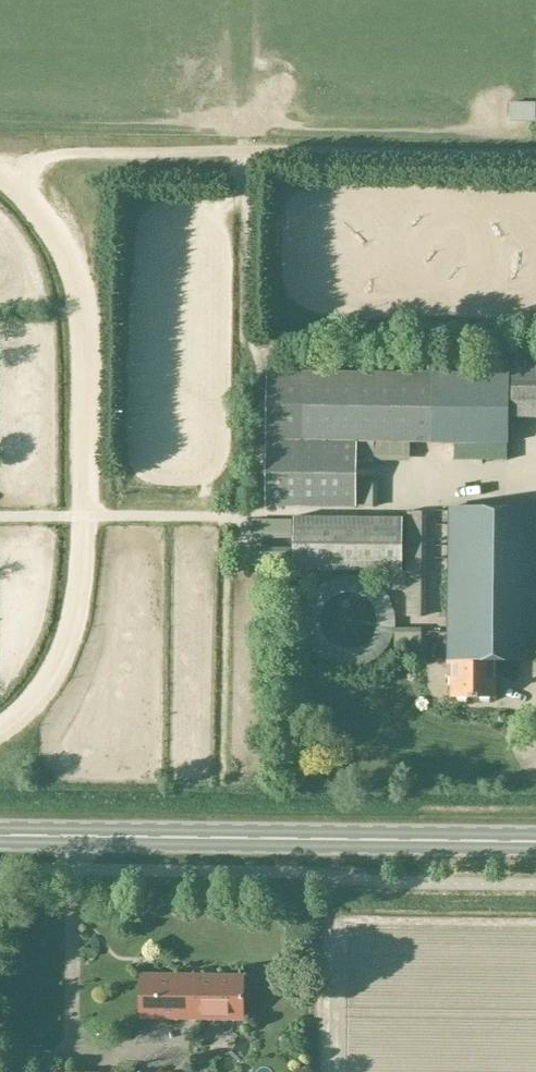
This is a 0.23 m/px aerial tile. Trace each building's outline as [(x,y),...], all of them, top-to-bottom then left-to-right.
[(301,506),(357,507),(357,441),(507,443),(508,398),(535,398),(535,352),(508,352),(508,373),(265,372),(264,440),(263,506),(301,506)] [(374,481),(360,481),(360,508),(374,508),(374,481)] [(449,508),(447,664),(452,664),(452,698),(494,698),(494,660),(535,661),(535,509),(449,508)] [(409,511),(407,617),(421,617),(422,512),(409,511)] [(403,521),(294,520),(293,572),(402,574),(403,521)] [(292,537),(292,523),(252,523),(252,536),(292,537)] [(291,568),(292,555),(252,554),(252,568),(291,568)] [(421,633),(394,632),(394,646),(420,646),(421,633)] [(140,974),(140,1018),(243,1020),(243,976),(140,974)]
